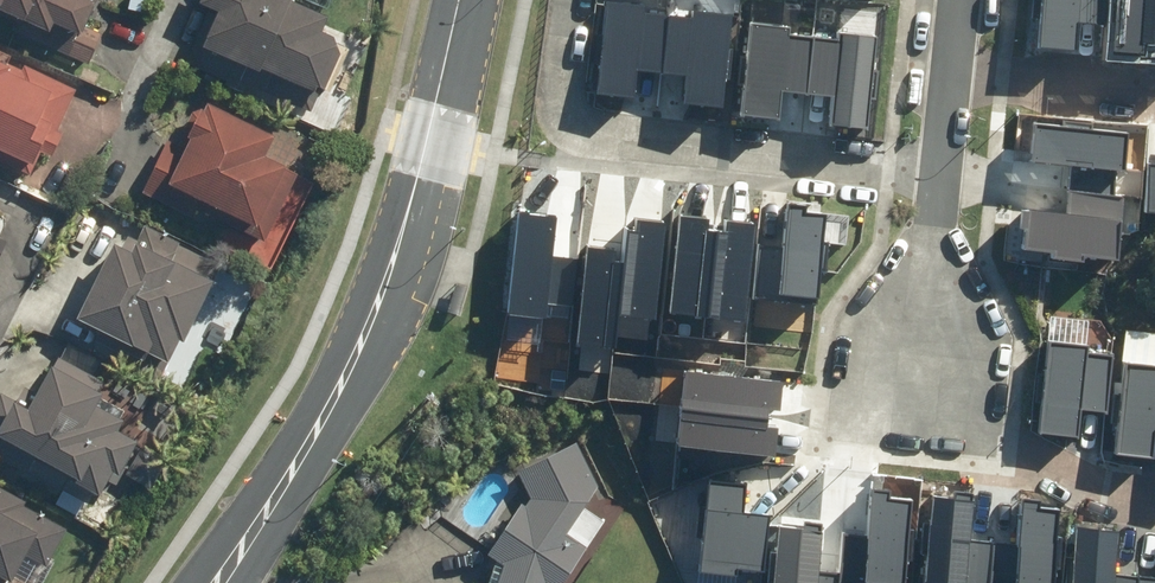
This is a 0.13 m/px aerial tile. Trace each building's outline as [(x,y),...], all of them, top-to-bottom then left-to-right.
[(38,38),(43,27),(76,43),(96,0),(0,0),(0,20),(38,38)] [(206,16),(183,65),(234,89),(237,83),(305,114),(337,45),(314,35),(321,19),(285,2),(286,0),(196,0),(191,10),(206,16)] [(1105,0),(1042,0),(1038,49),(1077,52),(1078,24),(1104,25),(1105,0)] [(1112,49),(1143,52),(1144,43),(1154,44),(1154,0),(1117,0),(1112,49)] [(644,7),(607,3),(598,91),(632,94),(635,69),(688,74),(685,103),(723,107),(733,15),(693,11),(692,18),(643,13),(644,7)] [(789,29),(752,25),(743,112),(777,116),(780,90),(833,96),(830,125),(868,129),(878,37),(837,33),(837,40),(788,35),(789,29)] [(25,168),(50,118),(60,123),(77,90),(15,59),(9,70),(0,65),(0,155),(25,168)] [(136,190),(192,218),(195,211),(260,244),(294,177),(257,159),(268,136),(197,100),(173,146),(161,140),(136,190)] [(1063,121),(1062,128),(1035,125),(1031,162),(1125,171),(1129,134),(1090,130),(1091,124),(1063,121)] [(1145,213),(1154,214),(1154,166),(1148,166),(1145,213)] [(1126,194),(1069,188),(1066,215),(1021,210),(1018,229),(1028,230),(1025,249),(1053,252),(1052,259),(1085,263),(1085,256),(1119,260),(1126,194)] [(754,292),(818,300),(828,215),(808,213),(809,207),(790,205),(785,250),(760,247),(754,292)] [(558,216),(519,212),(509,314),(547,318),(549,303),(574,305),(579,260),(554,258),(558,216)] [(711,220),(680,217),(671,315),(745,322),(755,224),(728,221),(727,232),(710,230),(711,220)] [(657,320),(666,224),(642,222),(640,233),(631,232),(628,261),(616,260),(617,249),(587,246),(577,347),(617,351),(618,338),(648,341),(651,319),(657,320)] [(156,379),(215,265),(141,227),(133,243),(122,237),(116,249),(106,244),(67,319),(97,334),(91,345),(156,379)] [(1105,412),(1111,357),(1089,355),(1090,346),(1046,341),(1037,432),(1077,436),(1080,409),(1105,412)] [(48,359),(32,389),(20,383),(11,399),(0,394),(0,462),(22,474),(29,462),(94,497),(105,476),(113,480),(133,444),(111,432),(118,420),(92,406),(102,388),(48,359)] [(1124,363),(1114,453),(1154,458),(1154,453),(1154,366),(1124,363)] [(781,410),(784,381),(685,370),(682,403),(656,400),(652,443),(775,456),(778,429),(767,428),(769,409),(781,410)] [(606,528),(586,514),(602,490),(579,444),(521,473),(535,501),(531,507),(525,504),(491,555),(498,560),(490,582),(570,582),(606,528)] [(746,483),(708,480),(700,574),(736,577),(736,569),(764,571),(769,518),(744,515),(746,483)] [(0,490),(0,582),(30,582),(62,523),(0,490)] [(871,490),(868,537),(843,535),(840,576),(840,582),(906,582),(913,501),(890,500),(891,492),(871,490)] [(955,490),(954,499),(934,497),(925,582),(988,582),(991,544),(971,543),(976,492),(955,490)] [(1021,500),(1017,546),(991,544),(988,582),(1056,582),(1062,512),(1040,510),(1040,502),(1021,500)] [(1117,575),(1121,531),(1077,527),(1072,582),(1154,582),(1154,578),(1117,575)] [(780,529),(774,582),(840,582),(840,576),(819,574),(823,533),(780,529)]
